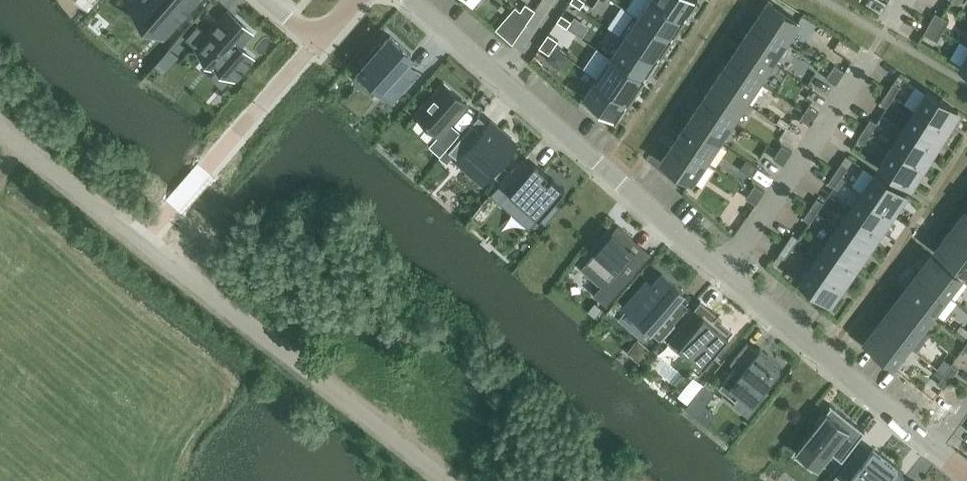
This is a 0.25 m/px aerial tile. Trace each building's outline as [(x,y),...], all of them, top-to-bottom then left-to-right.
[(145,15),(158,0),(127,0),(145,15)] [(655,0),(648,0),(637,16),(633,14),(670,39),(672,37),(671,36),(673,33),(674,33),(683,19),(655,0)] [(683,19),(685,17),(684,16),(687,13),(696,0),(655,0),(683,19)] [(755,20),(786,41),(799,20),(769,0),(755,20)] [(525,3),(521,10),(531,16),(535,10),(525,3)] [(531,16),(521,10),(516,16),(526,23),(531,16)] [(931,20),(929,23),(936,27),(943,31),(949,20),(935,12),(931,20)] [(571,21),(561,14),(557,21),(567,28),(571,21)] [(660,53),(670,39),(633,14),(619,34),(656,59),(658,57),(657,56),(660,53)] [(200,27),(177,54),(190,65),(202,52),(230,75),(244,58),(248,62),(261,47),(257,43),(259,40),(256,37),(259,34),(248,25),(246,28),(236,20),(227,31),(224,28),(215,39),(200,27)] [(742,41),(772,61),(786,41),(755,20),(742,41)] [(929,23),(923,33),(937,41),(943,31),(936,27),(929,23)] [(548,34),(543,41),(553,47),(558,41),(548,34)] [(656,59),(619,34),(619,35),(623,37),(610,57),(643,79),(645,76),(644,76),(646,73),(647,73),(656,59)] [(411,77),(399,67),(404,61),(411,53),(390,35),(382,44),(379,41),(368,54),(371,56),(361,68),(353,78),(361,69),(380,86),(379,88),(391,99),(411,77)] [(553,47),(543,41),(539,47),(549,54),(553,47)] [(728,61),(759,81),(772,61),(742,41),(728,61)] [(164,73),(179,56),(169,48),(155,64),(164,73)] [(634,93),(643,79),(610,57),(596,76),(629,99),(631,96),(633,92),(634,93)] [(800,70),(813,76),(819,64),(805,58),(800,70)] [(715,81),(745,101),(759,81),(728,61),(715,81)] [(830,71),(840,78),(845,71),(834,64),(830,71)] [(836,85),(840,78),(830,71),(825,78),(836,85)] [(629,99),(596,76),(582,97),(595,106),(594,107),(601,112),(602,110),(614,119),(615,120),(625,105),(625,104),(627,101),(628,101),(629,99)] [(701,101),(732,121),(745,101),(715,81),(701,101)] [(416,114),(438,135),(467,103),(444,82),(416,114)] [(887,92),(894,96),(900,86),(893,82),(887,92)] [(915,110),(946,130),(958,110),(927,91),(915,110)] [(894,96),(887,92),(880,102),(887,107),(894,96)] [(718,141),(732,121),(701,101),(688,121),(718,141)] [(804,111),(814,118),(819,112),(809,105),(804,111)] [(756,120),(773,129),(778,119),(760,110),(756,120)] [(915,110),(903,128),(934,148),(946,130),(915,110)] [(810,125),(814,118),(804,111),(800,118),(810,125)] [(870,118),(863,129),(870,133),(877,123),(870,118)] [(718,141),(688,121),(674,141),(705,162),(718,141)] [(472,123),(449,150),(466,165),(472,158),(490,175),(492,173),(495,175),(509,160),(506,157),(514,149),(505,141),(507,138),(489,122),(481,131),(472,123)] [(903,128),(891,147),(922,166),(934,148),(903,128)] [(870,133),(863,129),(857,139),(864,143),(870,133)] [(440,155),(447,147),(436,137),(429,145),(440,155)] [(691,182),(705,162),(674,141),(661,161),(691,182)] [(777,151),(788,158),(792,151),(782,145),(777,151)] [(922,166),(891,147),(879,166),(910,185),(922,166)] [(454,155),(449,150),(441,158),(446,163),(454,155)] [(783,165),(788,158),(777,151),(773,158),(783,165)] [(535,162),(532,166),(522,158),(490,194),(500,202),(509,192),(545,223),(560,206),(554,200),(564,188),(551,177),(548,180),(545,178),(548,174),(535,162)] [(841,162),(835,172),(841,177),(848,167),(841,162)] [(803,181),(819,185),(822,175),(806,170),(803,181)] [(841,177),(835,172),(828,182),(834,187),(841,177)] [(862,191),(892,212),(905,193),(875,172),(862,191)] [(850,183),(841,177),(834,187),(844,193),(850,183)] [(750,191),(760,198),(765,191),(755,184),(750,191)] [(756,204),(760,198),(750,191),(746,198),(756,204)] [(862,191),(850,209),(880,230),(892,212),(862,191)] [(810,208),(817,212),(823,202),(817,198),(810,208)] [(817,212),(810,208),(803,218),(810,222),(817,212)] [(880,230),(850,209),(837,227),(868,248),(880,230)] [(950,232),(966,245),(966,217),(963,214),(950,232)] [(646,260),(628,244),(633,238),(617,224),(581,267),(601,284),(593,293),(606,305),(646,260)] [(837,227),(825,245),(855,265),(868,248),(837,227)] [(950,232),(936,249),(965,272),(966,269),(966,245),(950,232)] [(785,243),(792,248),(799,238),(792,233),(785,243)] [(792,248),(785,243),(779,253),(785,258),(792,248)] [(855,265),(825,245),(813,262),(843,283),(855,265)] [(932,254),(918,272),(948,294),(961,277),(932,254)] [(843,283),(813,262),(800,281),(830,302),(843,283)] [(948,294),(918,272),(905,289),(934,312),(948,294)] [(674,322),(664,313),(678,297),(682,291),(662,274),(652,285),(648,283),(649,282),(647,281),(625,307),(662,339),(675,323),(674,322)] [(905,289),(892,306),(921,329),(934,312),(905,289)] [(700,300),(666,341),(668,341),(677,330),(685,337),(679,346),(702,365),(699,368),(700,369),(733,330),(717,316),(719,314),(718,314),(714,318),(698,305),(701,301),(700,300)] [(602,308),(596,303),(589,310),(596,316),(602,308)] [(892,306),(879,324),(908,346),(921,329),(892,306)] [(908,346),(879,324),(865,342),(894,364),(908,346)] [(649,350),(638,341),(628,352),(639,361),(649,350)] [(734,366),(719,386),(735,400),(739,395),(755,407),(769,391),(765,388),(780,369),(767,358),(769,355),(760,347),(758,350),(747,342),(730,363),(734,366)] [(951,364),(944,374),(950,379),(958,369),(951,364)] [(950,379),(944,374),(937,384),(944,388),(950,379)] [(795,450),(797,452),(802,446),(821,461),(817,467),(818,468),(854,423),(830,404),(829,405),(831,406),(824,414),(824,413),(814,425),(815,426),(795,450)] [(865,431),(857,425),(844,441),(852,447),(865,431)] [(873,448),(867,456),(858,449),(860,446),(859,445),(830,480),(832,480),(838,474),(847,480),(887,480),(891,476),(895,470),(898,468),(873,448)] [(891,476),(897,480),(902,480),(905,478),(895,470),(891,476)]
